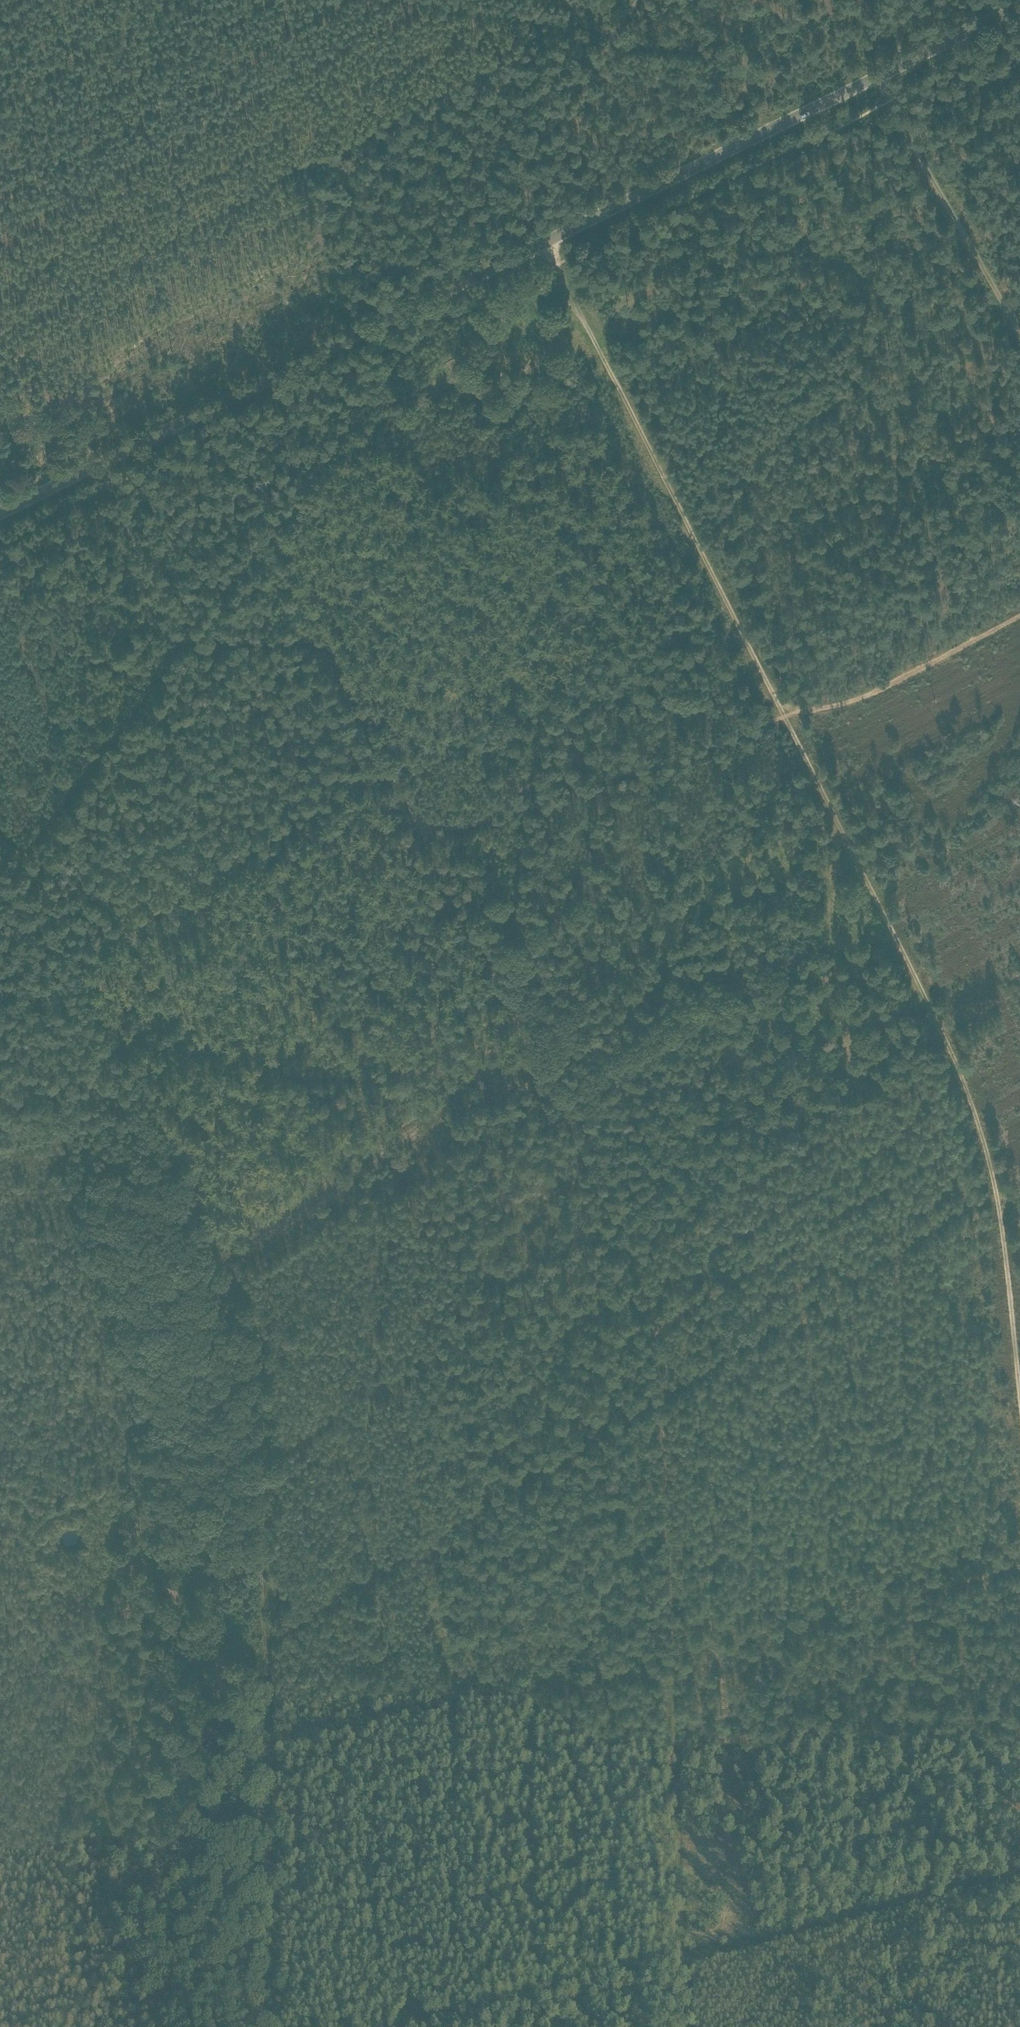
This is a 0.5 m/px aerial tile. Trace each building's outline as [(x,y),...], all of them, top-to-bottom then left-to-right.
[(820,1006),(817,999),(810,1002),(813,1009),(820,1006)]
